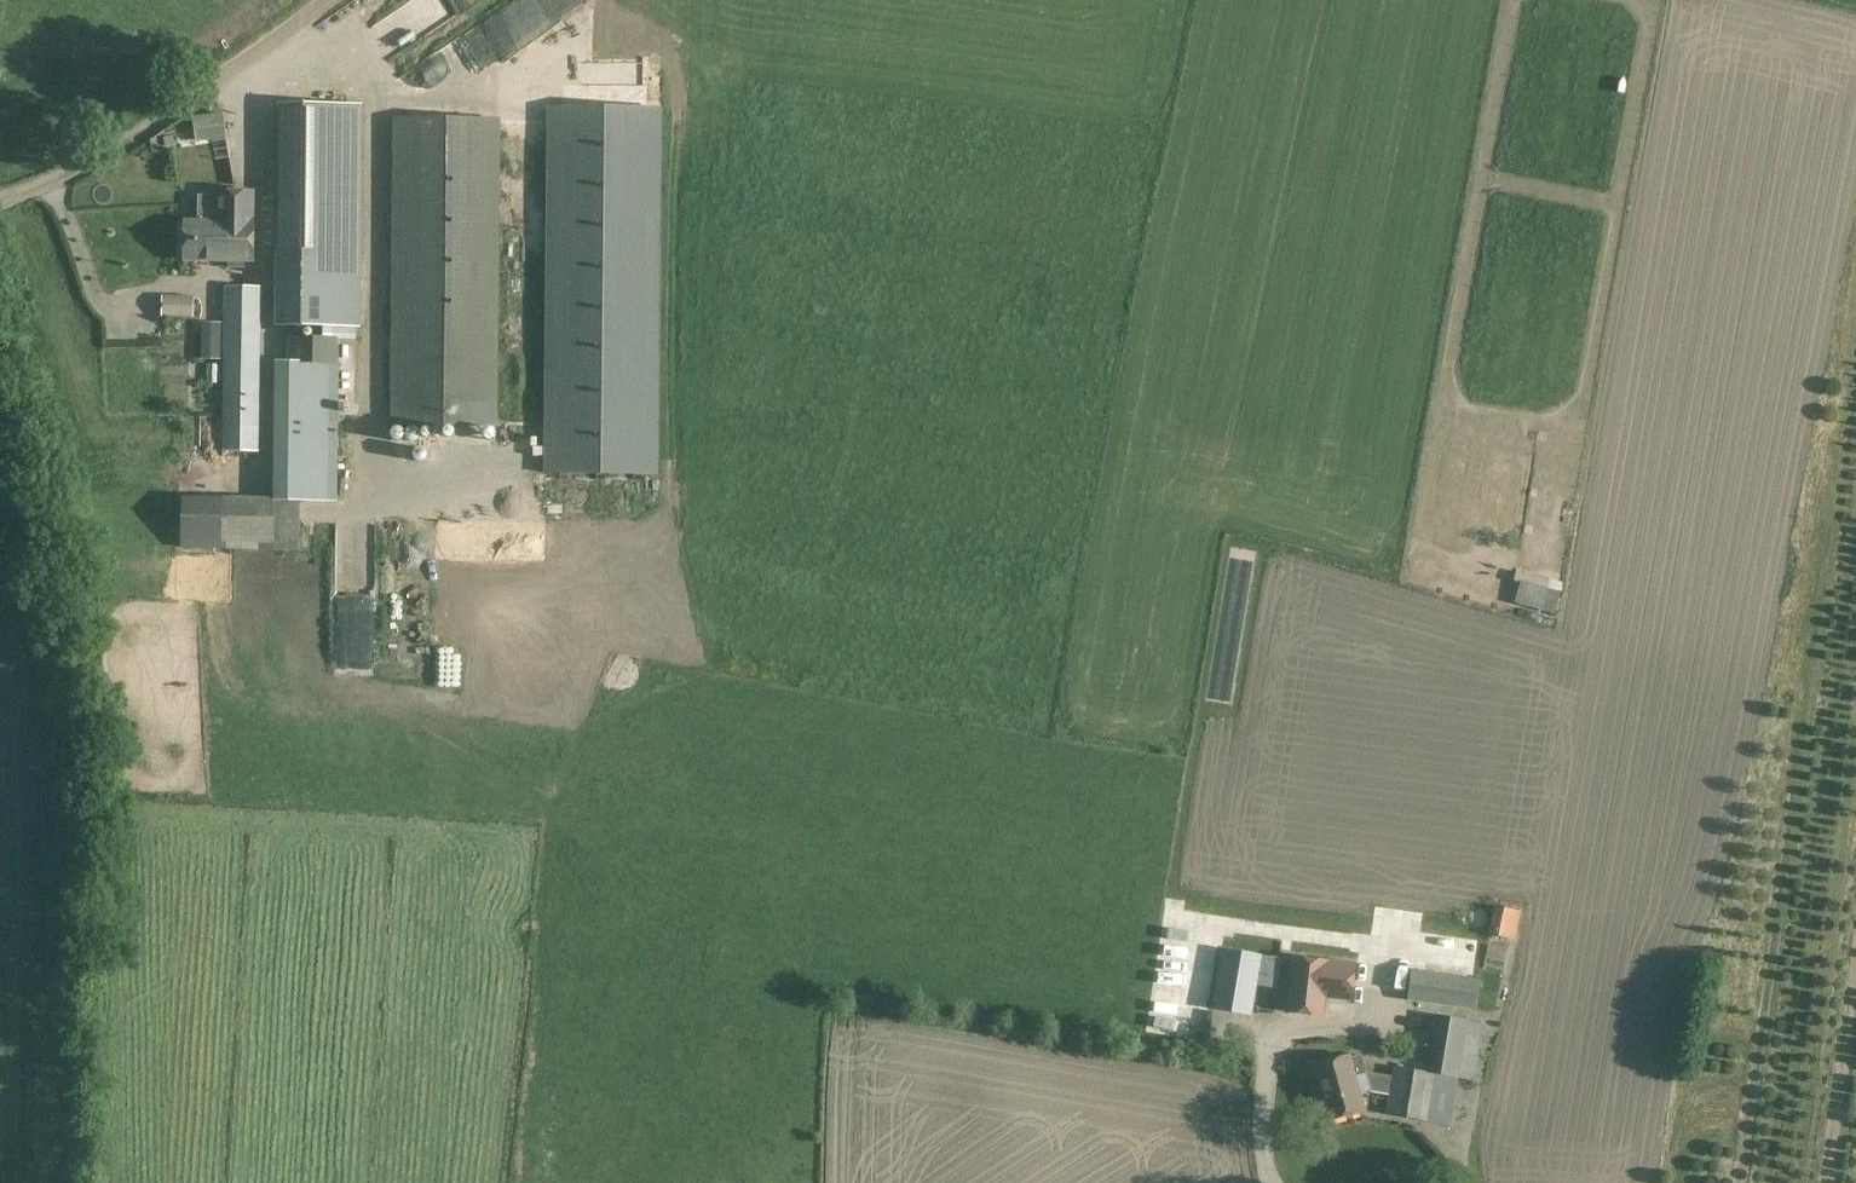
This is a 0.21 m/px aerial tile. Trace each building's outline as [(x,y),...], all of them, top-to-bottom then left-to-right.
[(556,21),(544,0),(433,0),(447,24),(454,19),(480,64),(556,21)] [(323,327),(359,327),(359,291),(358,291),(359,106),(278,105),(275,326),(323,327)] [(661,107),(550,105),(546,472),(657,473),(661,107)] [(207,127),(210,140),(226,137),(222,111),(191,116),(193,129),(207,127)] [(501,119),(394,118),(391,423),(498,424),(501,119)] [(233,174),(211,178),(213,192),(236,188),(233,174)] [(185,222),(185,262),(253,262),(253,222),(252,222),(252,196),(218,196),(217,222),(185,222)] [(225,287),(222,452),(259,453),(262,288),(225,287)] [(162,298),(162,316),(191,317),(192,299),(162,298)] [(220,359),(221,323),(202,323),(201,359),(220,359)] [(359,341),(359,327),(323,327),(323,337),(293,338),(292,362),(275,362),(273,496),(222,495),(221,549),(289,549),(289,502),(338,502),(339,365),(340,365),(340,341),(359,341)] [(163,356),(147,357),(148,371),(163,370),(163,356)] [(1520,913),(1496,908),(1491,932),(1514,937),(1520,913)] [(1222,948),(1222,950),(1219,976),(1213,1008),(1252,1015),(1257,986),(1262,956),(1262,955),(1222,948)] [(1299,959),(1292,1013),(1321,1016),(1324,993),(1351,996),(1354,966),(1299,959)] [(1432,1004),(1435,975),(1412,971),(1408,1000),(1432,1004)] [(1435,975),(1432,1004),(1466,1008),(1471,981),(1435,975)] [(1478,982),(1471,981),(1466,1008),(1473,1010),(1478,982)] [(1427,1076),(1459,1079),(1468,1022),(1434,1015),(1424,1075),(1427,1076)] [(1349,1058),(1349,1057),(1313,1067),(1322,1098),(1325,1098),(1332,1123),(1365,1114),(1359,1093),(1354,1076),(1366,1073),(1367,1072),(1366,1072),(1362,1054),(1349,1058)] [(1366,1073),(1370,1090),(1370,1092),(1391,1095),(1387,1114),(1451,1125),(1459,1079),(1427,1076),(1424,1075),(1396,1068),(1394,1077),(1366,1072),(1367,1072),(1366,1073)]
